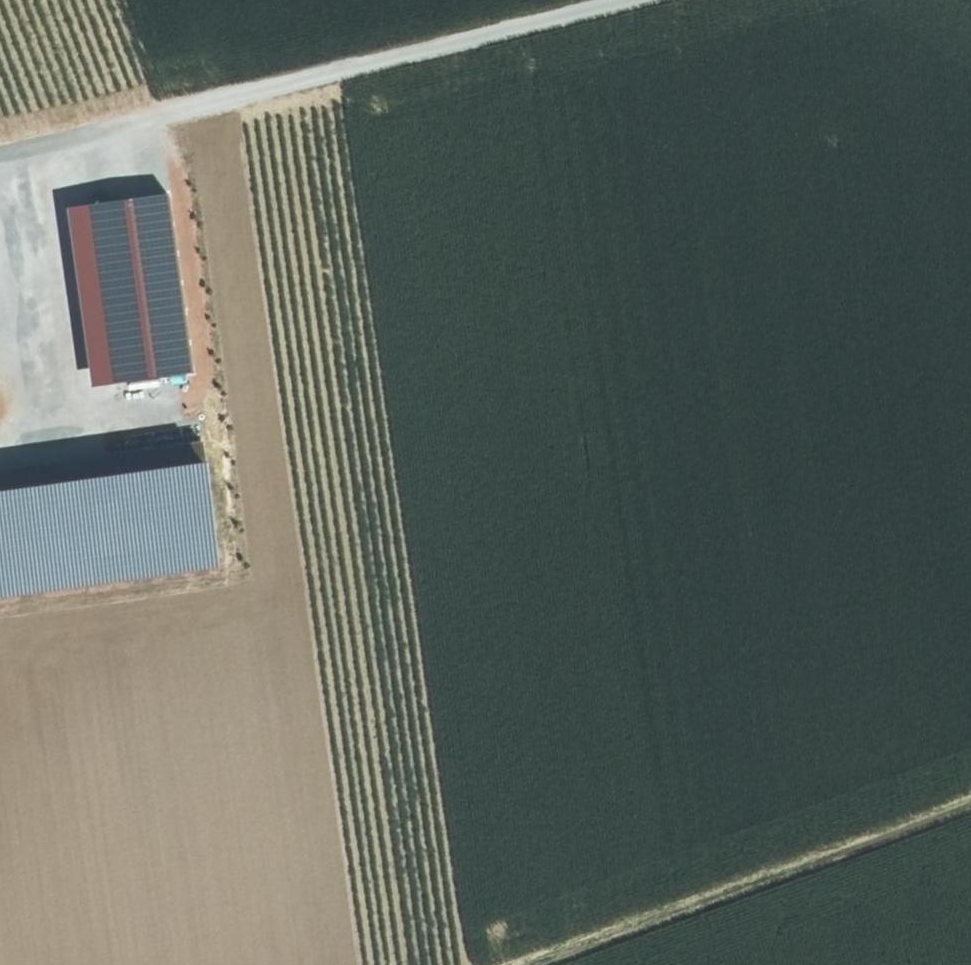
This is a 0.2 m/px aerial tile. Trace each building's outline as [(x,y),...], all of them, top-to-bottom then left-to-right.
[(171,192),(81,202),(101,383),(208,371),(184,163),(168,165),(171,192)] [(213,561),(199,463),(0,492),(0,592),(213,561)]
